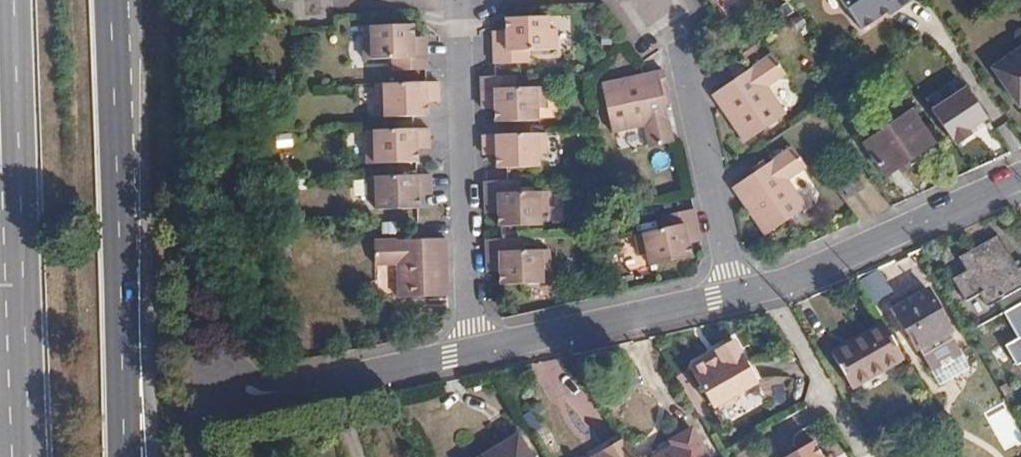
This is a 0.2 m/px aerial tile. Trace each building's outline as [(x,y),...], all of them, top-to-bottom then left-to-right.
[(900,14),(915,4),(912,0),(838,0),(862,35),(889,16),(896,11),(900,14)] [(891,20),(900,14),(896,11),(889,16),(891,20)] [(506,38),(492,39),(493,64),(531,62),(530,51),(557,50),(555,28),(548,28),(548,14),(506,16),(505,31),(506,38)] [(413,43),(413,35),(413,23),(370,25),(370,36),(366,36),(366,58),(394,59),(394,69),(429,69),(429,43),(413,43)] [(429,34),(413,35),(413,43),(429,43),(429,34)] [(996,70),(1020,106),(1020,53),(996,70)] [(773,55),(749,71),(734,81),(714,94),(747,143),(789,115),(770,86),(787,75),(773,55)] [(734,81),(749,71),(745,66),(731,75),(734,81)] [(673,141),(665,106),(662,87),(668,86),(665,72),(604,85),(613,133),(647,127),(652,146),(673,141)] [(514,76),(484,77),(484,103),(493,103),(494,111),(494,121),(538,121),(538,109),(545,108),(544,89),(514,88),(514,76)] [(424,114),(425,104),(426,94),(432,95),(439,94),(438,81),(375,82),(375,104),(384,104),(384,114),(424,114)] [(922,105),(945,143),(985,119),(962,81),(922,105)] [(665,106),(673,105),(668,86),(662,87),(665,106)] [(905,115),(894,100),(874,115),(883,129),(862,143),(883,175),(932,144),(910,112),(905,115)] [(493,103),(484,103),(484,111),(494,111),(493,103)] [(419,142),(427,142),(430,142),(430,128),(367,129),(367,151),(376,151),(376,160),(419,160),(419,150),(419,142)] [(484,135),(484,147),(488,147),(494,148),(494,155),(494,169),(540,169),(540,153),(546,153),(546,134),(484,135)] [(768,165),(755,173),(734,188),(766,238),(810,210),(789,180),(808,168),(793,148),(768,165)] [(752,168),(755,173),(768,165),(763,160),(752,168)] [(869,185),(860,171),(846,180),(855,193),(869,185)] [(419,188),(425,188),(432,189),(431,173),(368,173),(368,197),(377,196),(377,205),(419,204),(419,196),(419,188)] [(495,205),(495,212),(495,226),(542,225),(542,214),(549,213),(548,191),(518,191),(518,180),(486,180),(486,204),(495,205)] [(486,204),(486,213),(495,212),(495,205),(486,204)] [(690,255),(687,244),(685,238),(699,235),(694,210),(660,216),(662,226),(634,233),(639,255),(646,252),(649,264),(690,255)] [(687,244),(700,241),(699,235),(685,238),(687,244)] [(1018,267),(998,235),(958,257),(965,268),(951,277),(962,295),(977,288),(986,306),(1008,292),(1018,304),(1007,312),(1020,334),(1020,265),(1018,267)] [(447,295),(445,237),(416,237),(399,239),(376,239),(375,262),(399,261),(399,295),(447,295)] [(486,239),(486,263),(497,263),(497,271),(497,283),(542,283),(542,270),(549,270),(548,250),(521,249),(521,239),(486,239)] [(486,263),(486,271),(497,271),(497,263),(486,263)] [(891,310),(917,351),(950,331),(927,290),(891,310)] [(902,360),(883,326),(832,355),(852,388),(902,360)] [(1008,343),(1019,363),(1020,362),(1020,335),(1008,343)] [(739,395),(760,384),(735,342),(718,351),(721,357),(712,361),(706,362),(696,368),(692,373),(714,409),(719,406),(727,408),(737,402),(739,395)] [(1004,451),(1020,441),(1020,439),(1002,407),(985,417),(1004,451)] [(690,431),(672,441),(675,446),(657,456),(707,456),(690,431)] [(519,436),(485,456),(533,456),(519,436)] [(814,441),(787,456),(824,456),(814,441)] [(625,443),(603,455),(605,456),(633,456),(625,443)]
